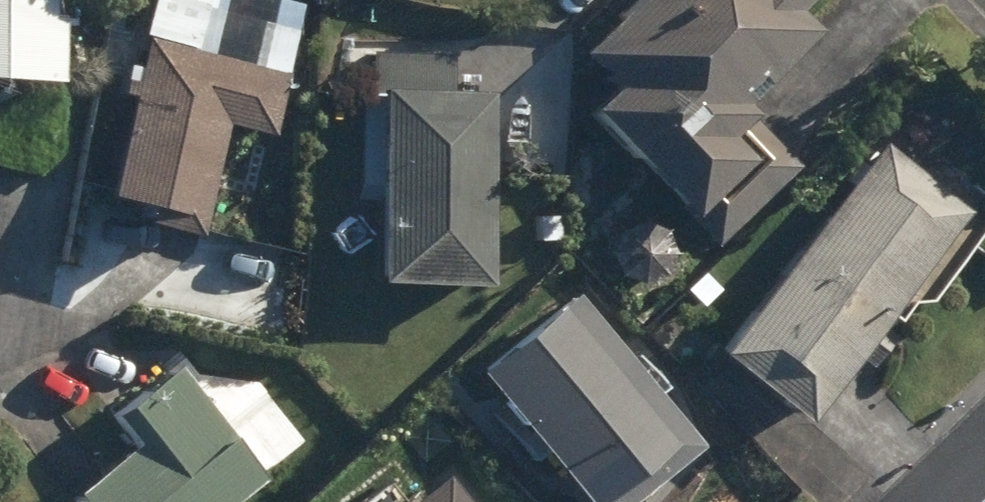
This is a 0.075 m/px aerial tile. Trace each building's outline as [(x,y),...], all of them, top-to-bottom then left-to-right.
[(68,80),(70,15),(60,15),(60,0),(0,0),(0,78),(68,80)] [(138,32),(186,47),(200,0),(147,0),(138,32)] [(724,248),(806,167),(759,120),(766,114),(756,105),(830,32),(809,11),(821,0),(648,0),(592,55),(626,88),(601,111),(693,205),(687,210),(724,248)] [(152,225),(207,238),(234,124),(281,136),(295,75),(154,42),(144,84),(132,81),(130,94),(141,98),(118,196),(157,204),(152,225)] [(389,282),(500,284),(502,93),(455,93),(456,59),(372,57),(370,202),(391,202),(389,282)] [(729,356),(816,423),(979,214),(893,146),(729,356)] [(576,210),(606,212),(608,163),(578,161),(576,210)] [(627,273),(650,284),(672,277),(682,255),(674,232),(653,222),(630,229),(619,251),(627,273)] [(700,271),(682,287),(698,305),(716,288),(700,271)] [(710,448),(584,296),(490,376),(596,501),(645,501),(710,448)] [(274,480),(183,366),(152,391),(155,394),(125,417),(149,447),(87,495),(93,501),(246,501),(274,480)] [(455,480),(427,501),(472,501),(455,480)] [(396,493),(385,501),(404,501),(396,493)]
